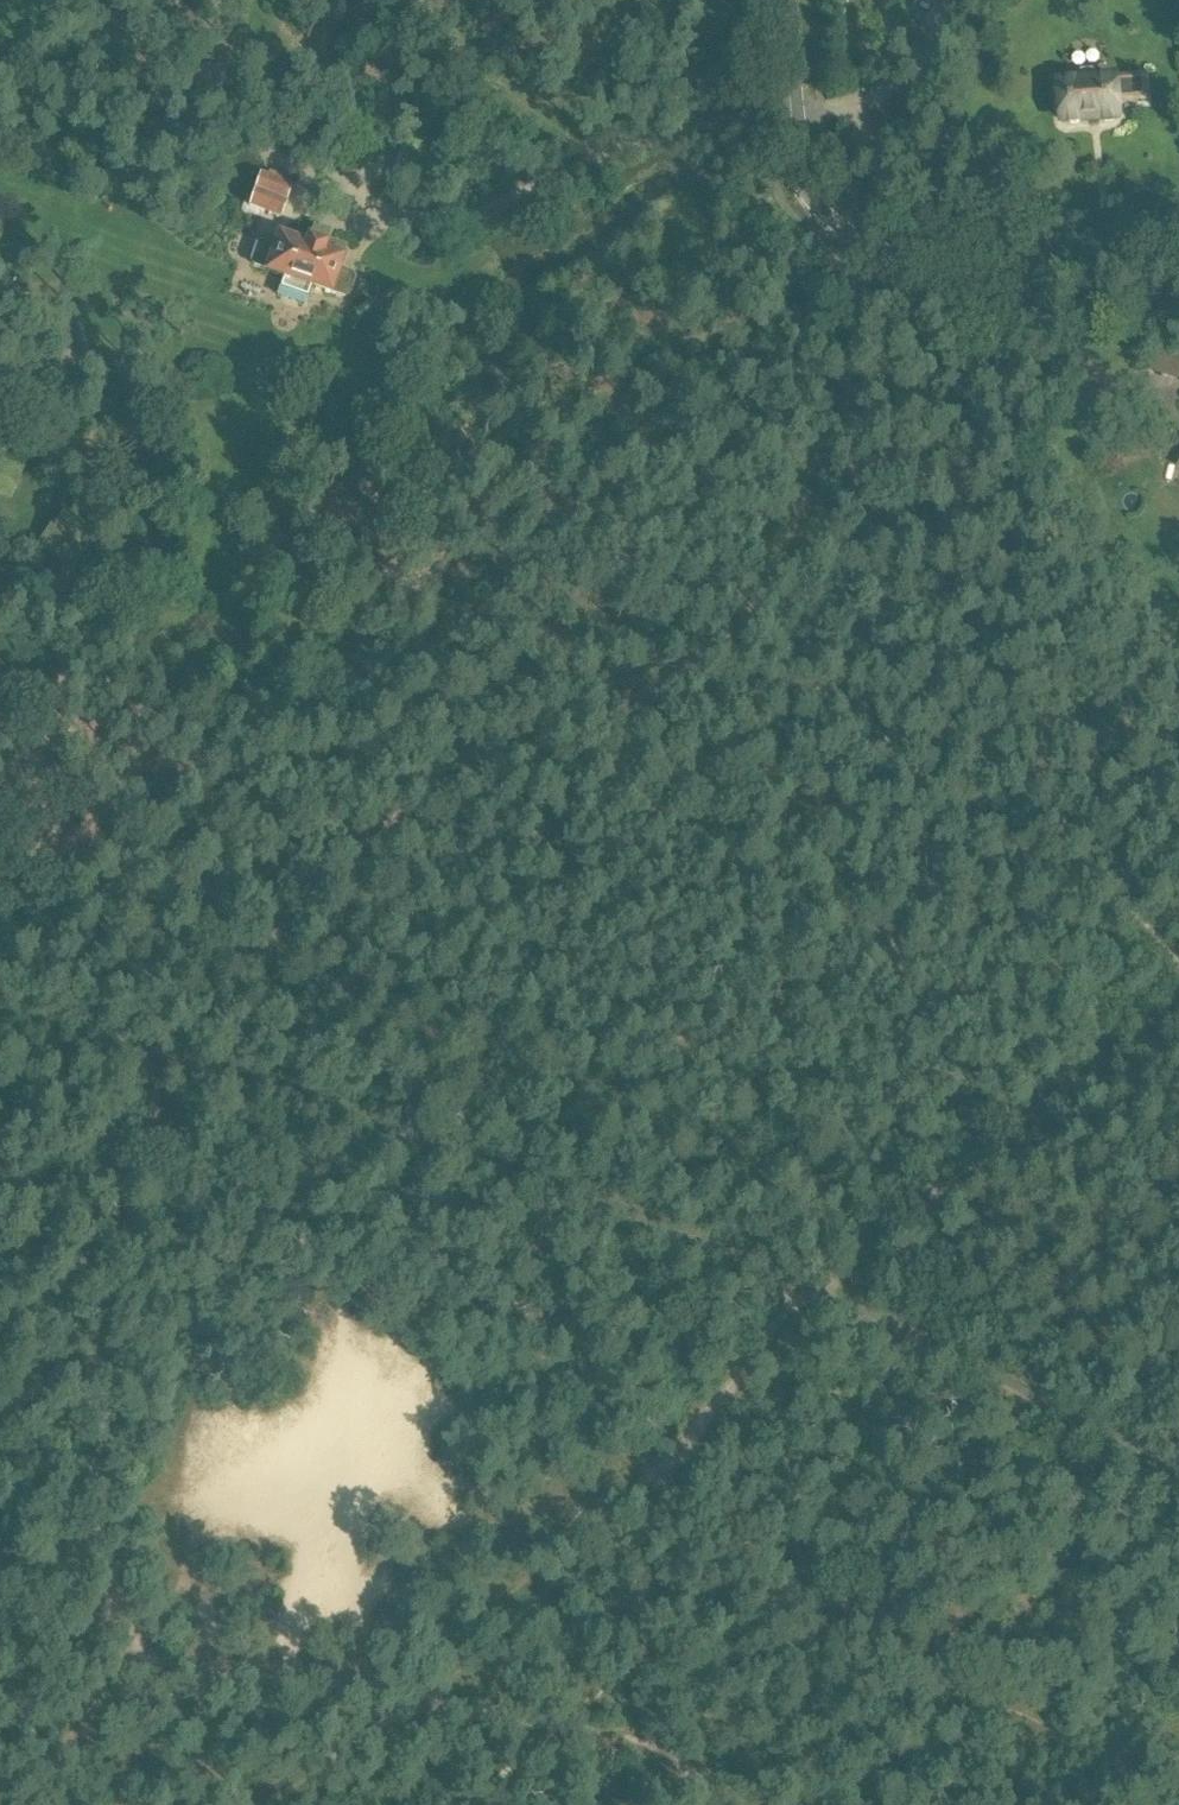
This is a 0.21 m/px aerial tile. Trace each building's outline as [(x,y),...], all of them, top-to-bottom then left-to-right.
[(1078,73),(1079,83),(1062,84),(1064,122),(1069,122),(1072,124),(1077,124),(1081,121),(1103,119),(1108,122),(1113,121),(1117,118),(1120,118),(1119,100),(1147,98),(1145,77),(1116,79),(1116,80),(1099,82),(1099,71),(1095,68),(1081,69),(1078,73)] [(261,174),(249,208),(282,219),(294,185),(292,184),(294,180),(270,172),(269,176),(261,174)] [(309,242),(281,232),(276,248),(257,242),(250,265),(267,271),(267,272),(284,278),(280,289),(307,299),(311,287),(329,294),(329,293),(347,299),(355,276),(337,270),(344,249),(310,237),(309,242)]
